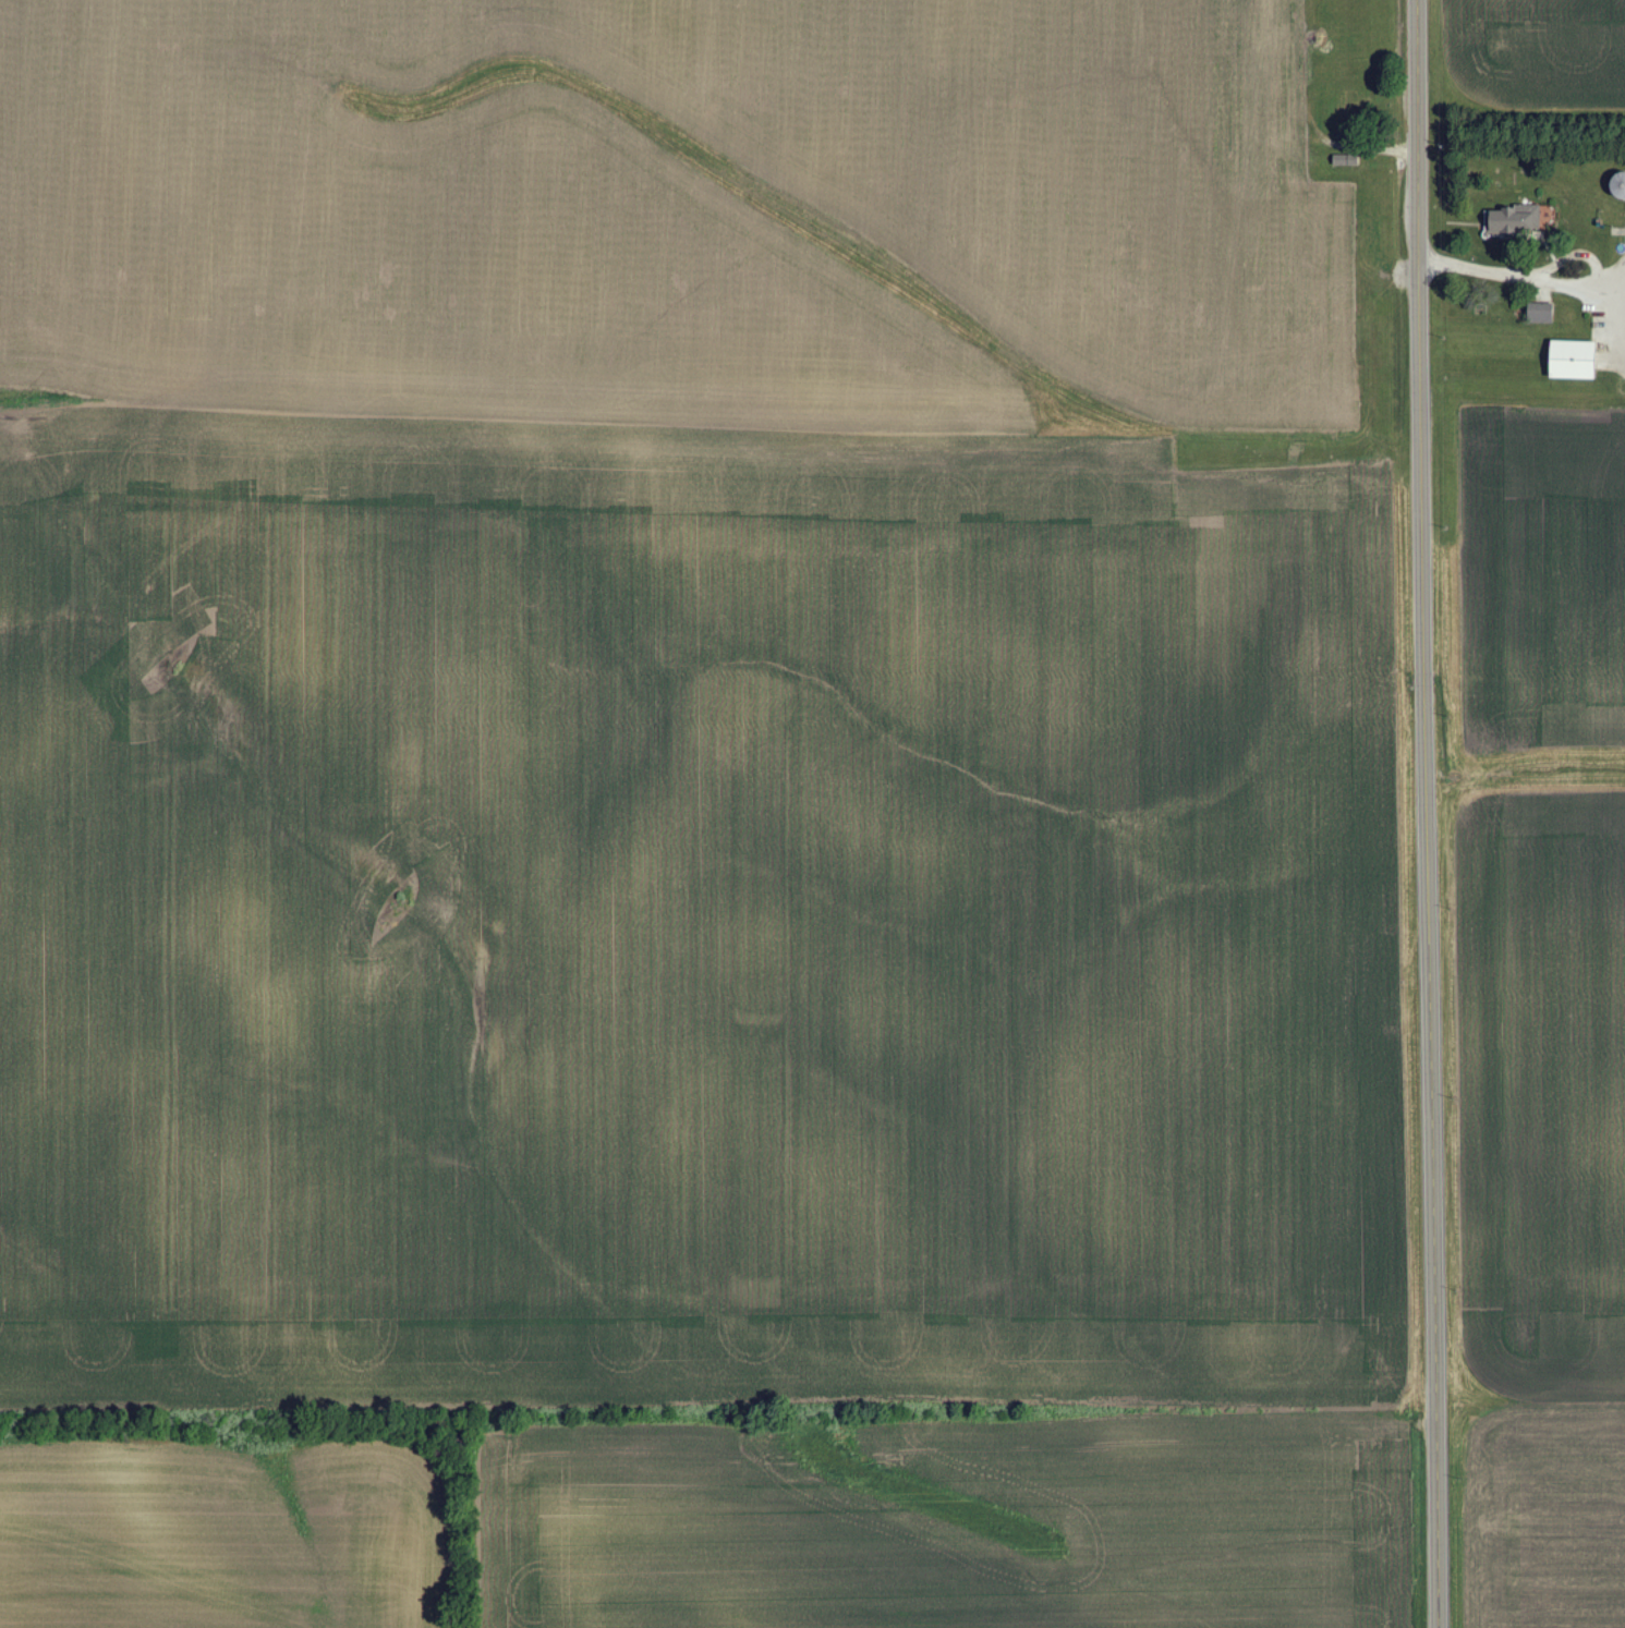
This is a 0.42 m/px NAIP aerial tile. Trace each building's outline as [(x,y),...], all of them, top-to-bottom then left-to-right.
[(1544,210),(1492,210),(1492,235),(1544,234),(1544,210)] [(1558,305),(1534,306),(1535,325),(1559,324),(1558,305)] [(1604,382),(1605,344),(1555,343),(1555,381),(1604,382)]
